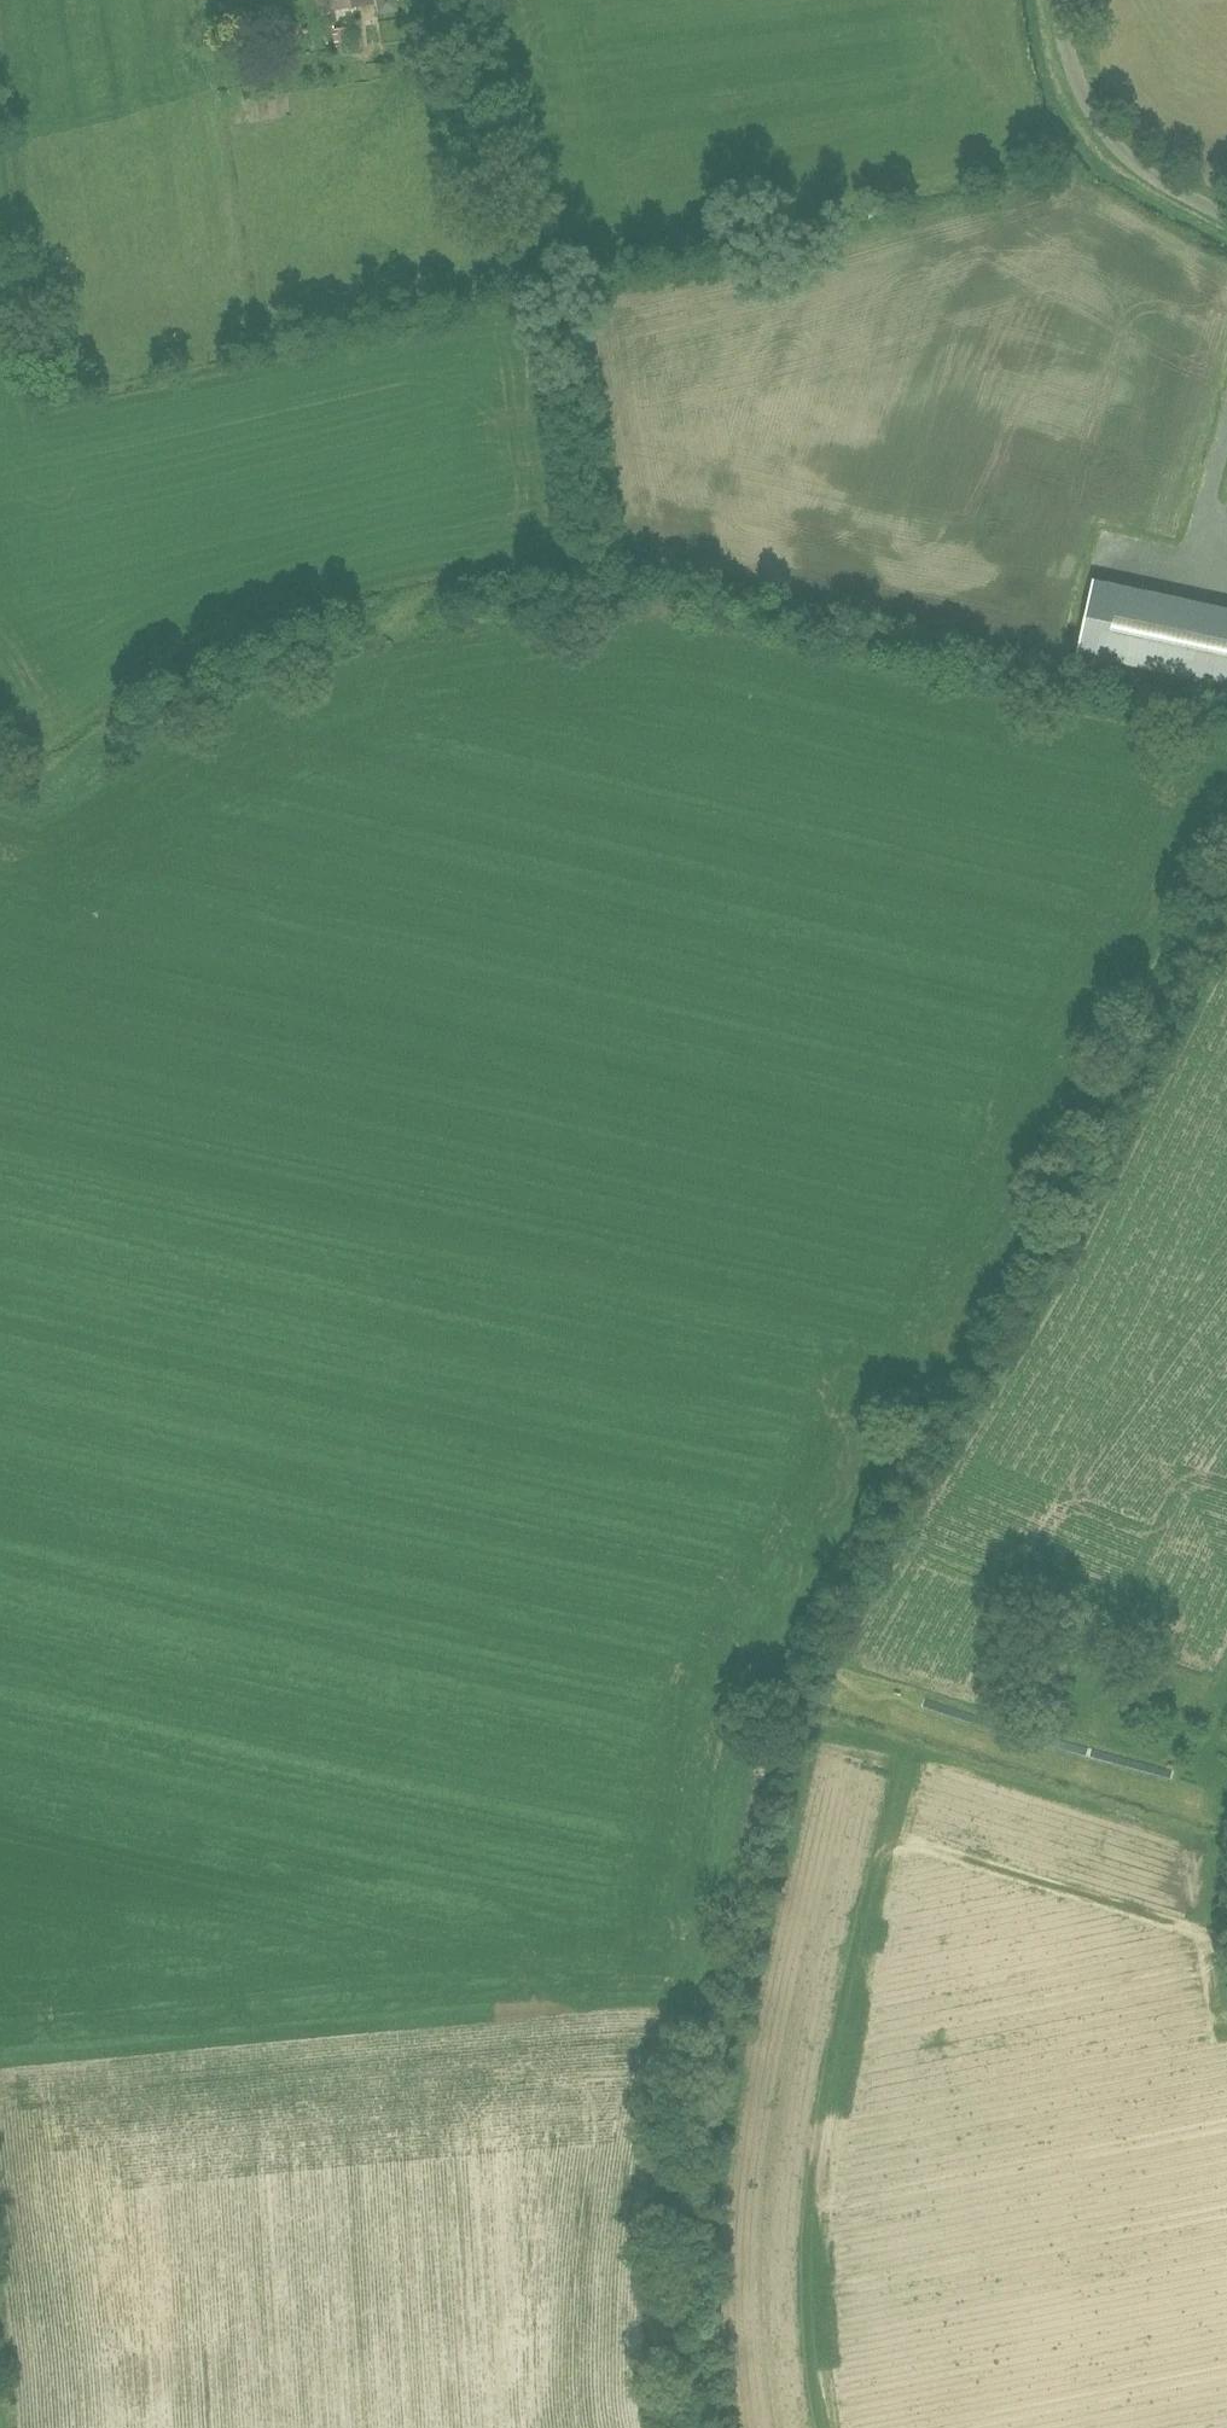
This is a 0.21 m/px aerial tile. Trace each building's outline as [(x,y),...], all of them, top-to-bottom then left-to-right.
[(318,12),(373,3),(372,0),(316,0),(318,12)] [(336,48),(350,45),(347,28),(333,29),(336,48)] [(1094,578),(1078,654),(1226,686),(1226,607),(1094,578)]
